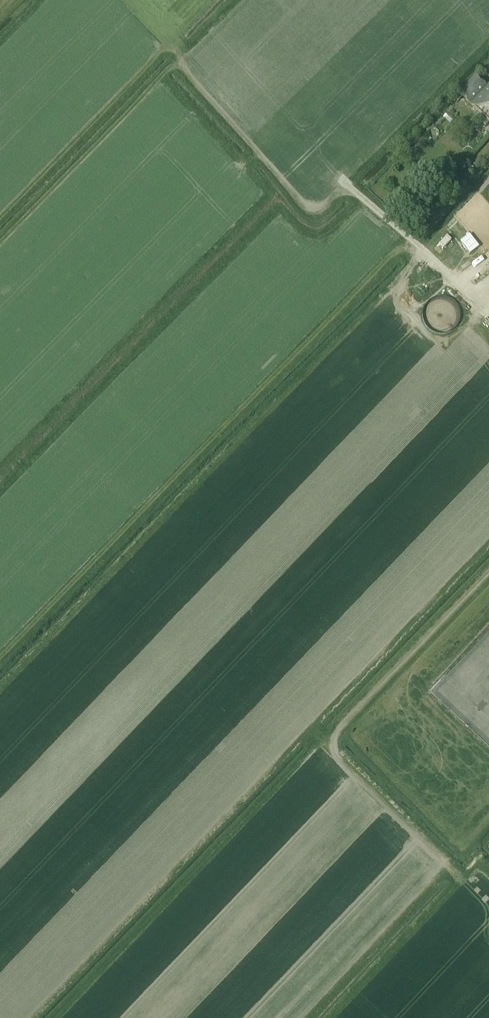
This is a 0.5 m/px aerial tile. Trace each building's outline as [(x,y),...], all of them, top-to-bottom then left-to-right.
[(487,86),(476,75),(458,94),(488,123),(488,83),(487,86)]
